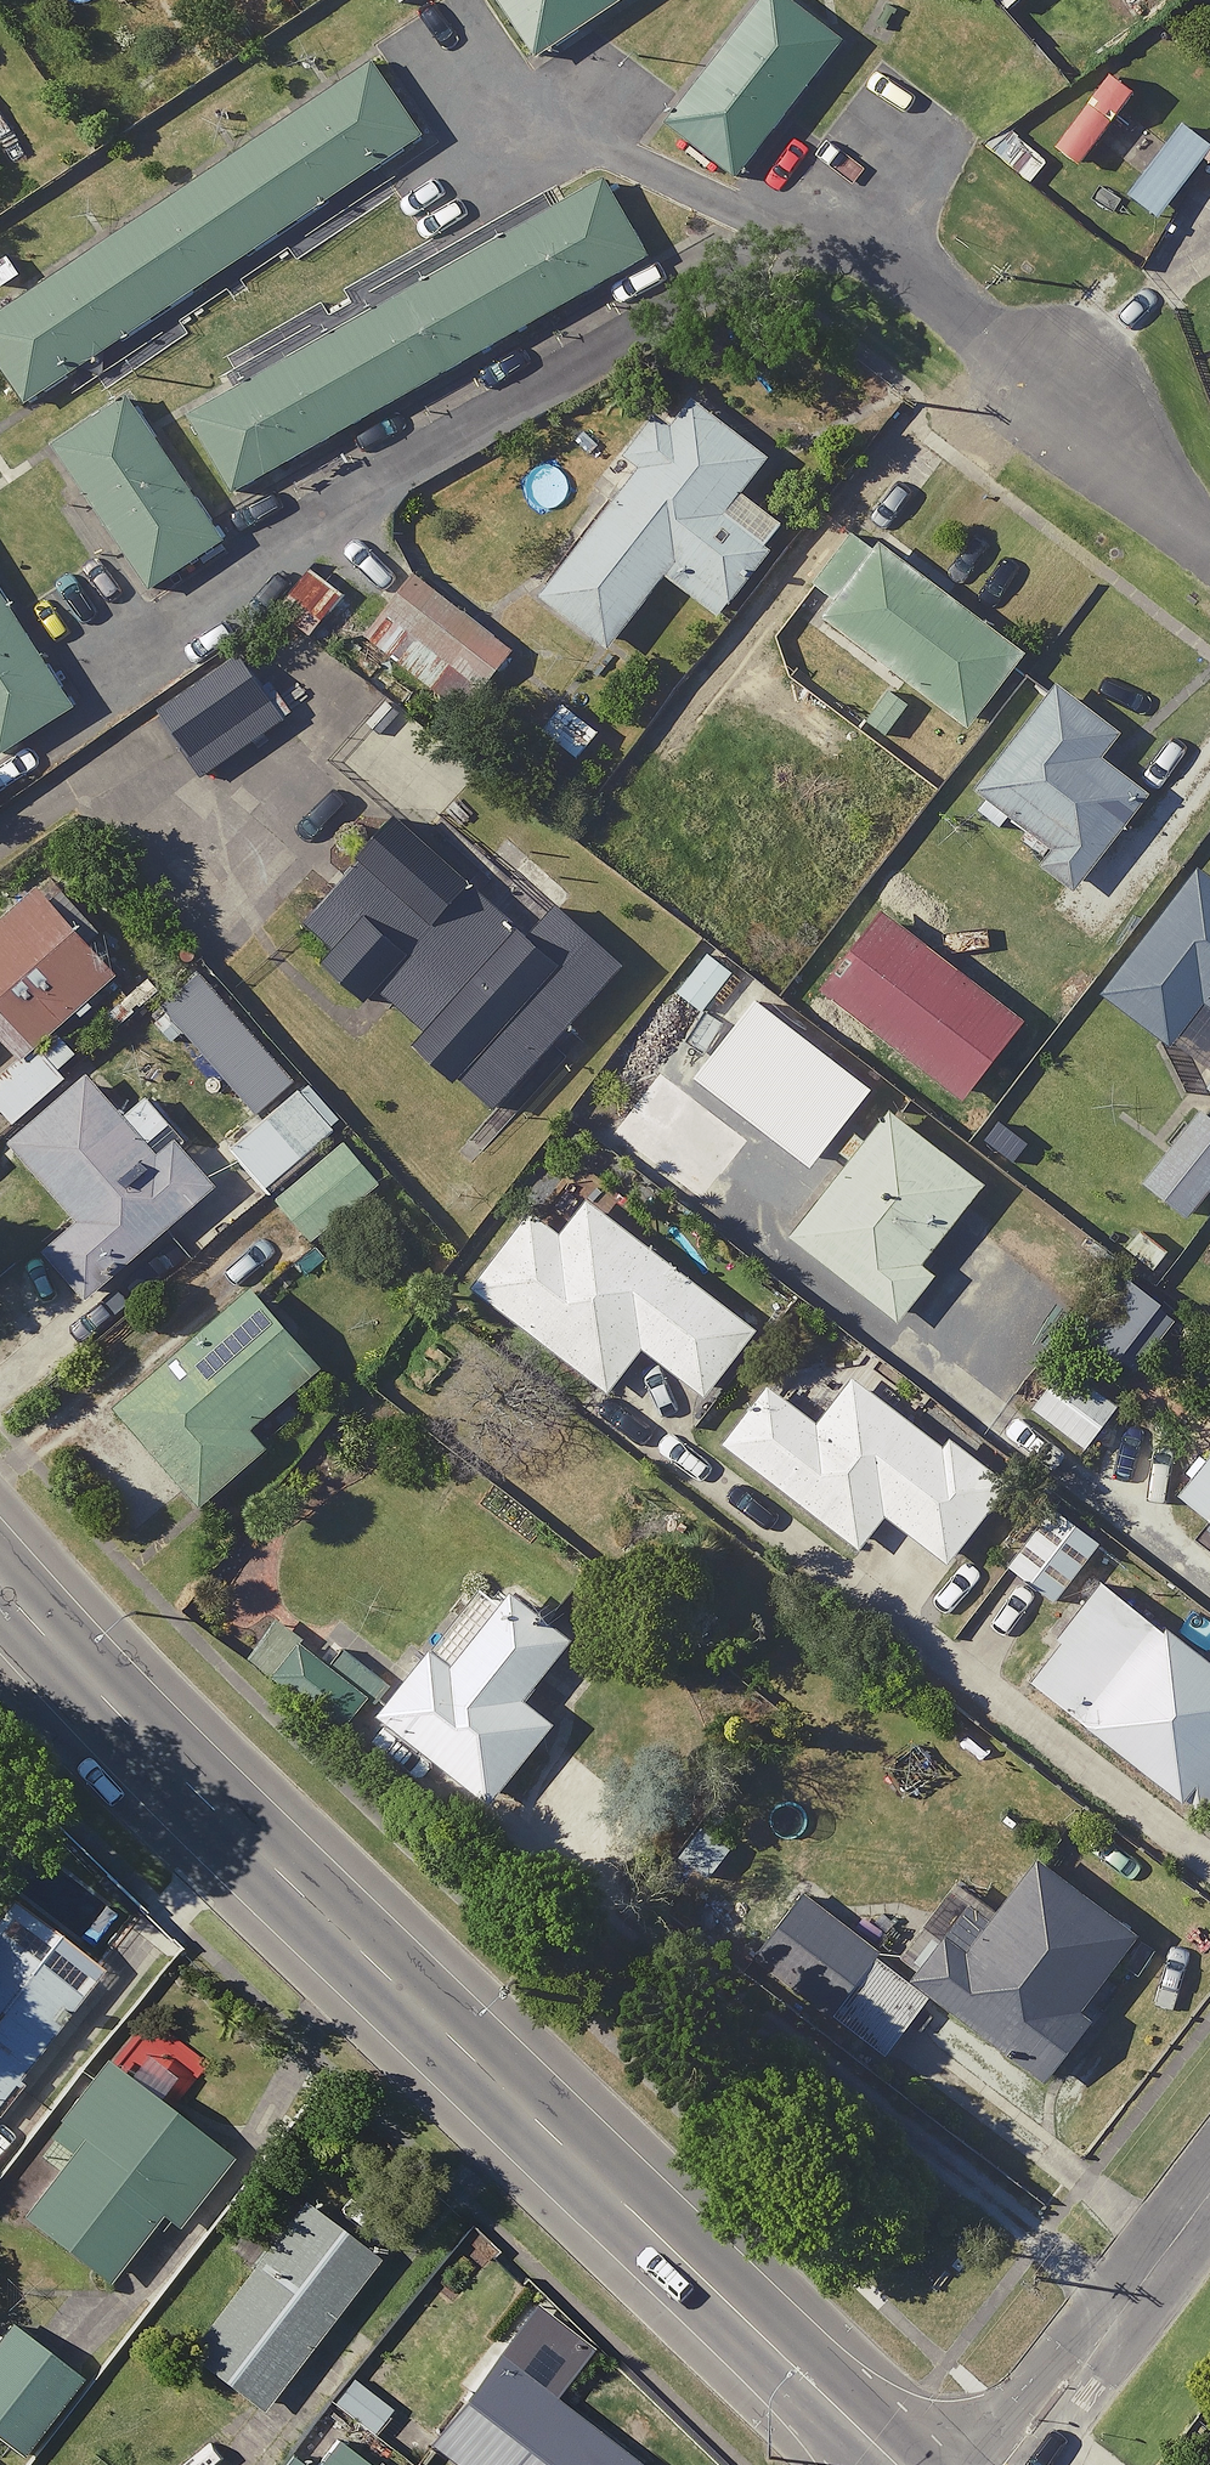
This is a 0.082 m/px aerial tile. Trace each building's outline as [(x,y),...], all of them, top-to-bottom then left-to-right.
[(526,51),(603,0),(492,0),(526,51)] [(776,0),(742,0),(652,116),(726,174),(829,41),(776,0)] [(358,59),(0,297),(0,381),(11,397),(407,132),(358,59)] [(1129,93),(1091,65),(1038,140),(1076,167),(1129,93)] [(1192,150),(1209,165),(1209,127),(1192,150)] [(630,256),(582,172),(314,326),(304,308),(229,350),(240,370),(175,407),(222,489),(630,256)] [(755,446),(667,382),(519,587),(596,642),(650,568),(707,610),(771,521),(725,488),(755,446)] [(209,538),(110,391),(42,437),(141,584),(209,538)] [(1008,649),(839,521),(784,593),(953,722),(1008,649)] [(498,651),(406,569),(356,626),(448,708),(498,651)] [(0,616),(0,743),(57,706),(0,616)] [(269,717),(223,652),(144,708),(190,773),(269,717)] [(1105,726),(1040,676),(958,782),(1033,841),(1022,855),(1060,884),(1133,789),(1085,752),(1105,726)] [(587,725),(548,697),(527,726),(566,754),(587,725)] [(477,901),(378,813),(289,913),(330,950),(318,963),(356,995),(366,984),(422,1033),(413,1044),(479,1102),(609,956),(542,896),(551,886),(517,856),(477,901)] [(0,869),(0,1037),(10,1048),(93,975),(78,959),(113,929),(51,858),(17,888),(0,869)] [(1181,863),(1087,986),(1209,1080),(1209,885),(1181,863)] [(724,967),(696,944),(662,985),(691,1008),(724,967)] [(73,1067),(0,1131),(0,1142),(62,1213),(29,1243),(72,1293),(202,1180),(138,1105),(120,1121),(73,1067)] [(263,1191),(331,1131),(287,1080),(218,1139),(263,1191)] [(968,1179),(873,1105),(775,1230),(884,1316),(920,1270),(906,1258),(968,1179)] [(331,1131),(263,1191),(301,1236),(370,1177),(331,1131)] [(743,1324),(573,1193),(545,1229),(516,1206),(458,1282),(595,1387),(629,1342),(692,1390),(743,1324)] [(1162,1304),(1097,1260),(1055,1320),(1120,1365),(1162,1304)] [(302,1361),(217,1268),(167,1314),(181,1329),(99,1404),(186,1499),(250,1440),(234,1423),(302,1361)] [(1105,1398),(1047,1357),(1015,1402),(1073,1443),(1105,1398)] [(991,1483),(838,1372),(804,1418),(750,1379),(707,1439),(848,1542),(871,1510),(936,1558),(991,1483)] [(1160,1487),(1209,1526),(1209,1423),(1160,1487)] [(1088,1537),(1037,1498),(991,1559),(1042,1597),(1088,1537)] [(1088,1575),(1012,1675),(1186,1807),(1209,1775),(1209,1667),(1088,1575)] [(551,1639),(474,1576),(364,1709),(472,1798),(535,1721),(504,1696),(551,1639)] [(326,1647),(271,1601),(231,1649),(327,1728),(366,1680),(326,1647)] [(720,1842),(686,1817),(661,1849),(694,1875),(720,1842)] [(1122,1929),(1019,1850),(975,1907),(936,1878),(876,1955),(909,1980),(1030,2073),(1076,2013),(1064,2004),(1122,1929)] [(918,1992),(774,1882),(730,1940),(873,2050),(918,1992)] [(65,1989),(0,1938),(0,2070),(65,1989)] [(214,2150),(92,2056),(46,2115),(62,2127),(2,2204),(90,2272),(131,2219),(162,2217),(214,2150)] [(360,2247),(282,2189),(167,2345),(245,2403),(360,2247)] [(20,2455),(74,2380),(0,2327),(0,2440),(20,2455)] [(477,2350),(411,2436),(449,2464),(612,2464),(617,2458),(477,2350)] [(320,2430),(295,2462),(271,2444),(255,2464),(366,2464),(320,2430)]
